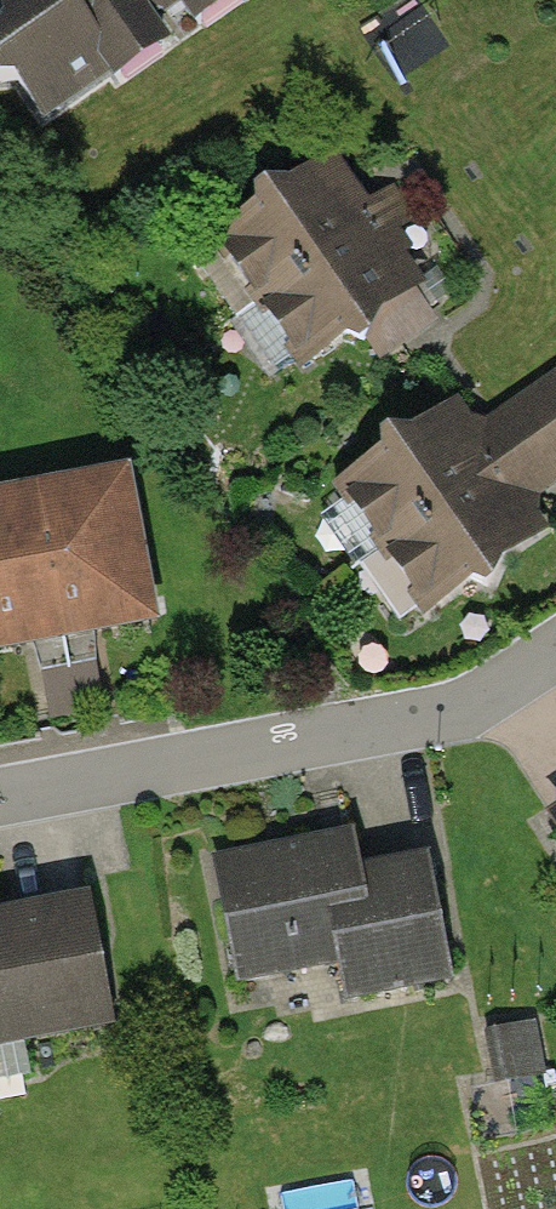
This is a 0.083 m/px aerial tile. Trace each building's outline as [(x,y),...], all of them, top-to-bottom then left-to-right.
[(7,40),(0,45),(0,83),(20,81),(43,116),(113,68),(103,53),(180,0),(3,0),(7,40)] [(261,211),(221,238),(304,358),(344,330),(364,339),(366,335),(377,351),(417,324),(397,294),(414,282),(383,238),(411,219),(389,188),(361,207),(331,163),(295,187),(260,189),(261,211)] [(498,422),(541,484),(555,474),(555,382),(498,422)] [(384,458),(345,486),(428,605),(467,578),(487,587),(502,553),(537,530),(517,500),(473,438),(454,410),(419,434),(383,436),(384,458)] [(541,484),(498,422),(473,438),(517,500),(541,484)] [(0,499),(0,642),(147,614),(121,476),(0,499)] [(349,838),(215,864),(237,978),(339,958),(346,991),(447,971),(425,862),(357,875),(349,838)] [(12,1024),(14,1036),(110,1017),(89,911),(0,928),(0,1027),(12,1024)] [(528,1075),(518,1026),(488,1032),(498,1081),(528,1075)]
